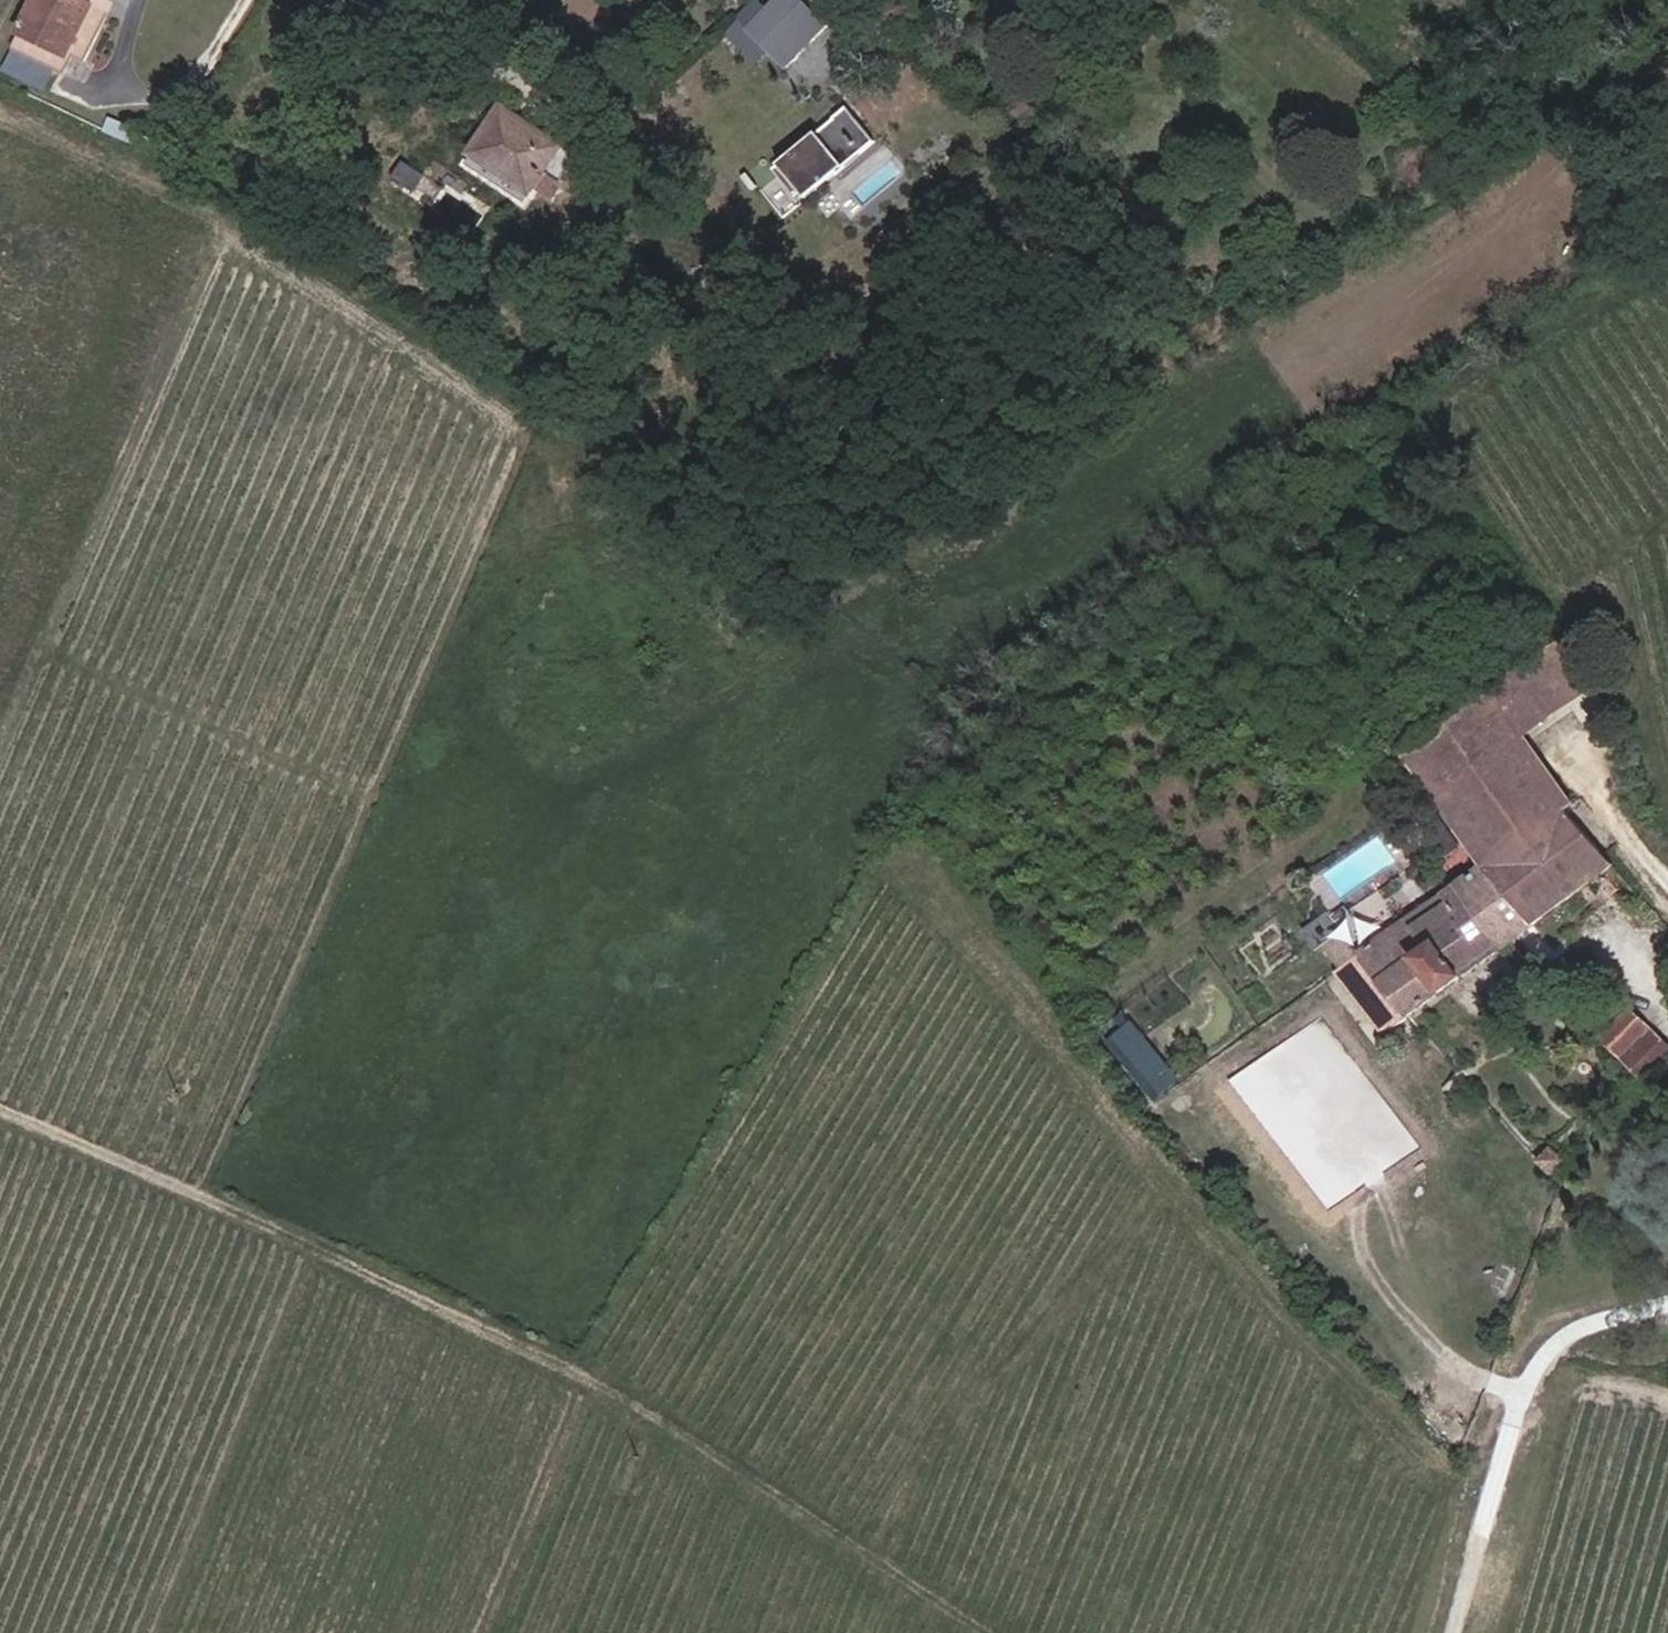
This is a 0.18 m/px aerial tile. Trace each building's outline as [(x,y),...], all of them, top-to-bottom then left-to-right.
[(80,60),(104,13),(82,0),(48,0),(29,32),(80,60)] [(797,68),(835,20),(809,0),(778,0),(753,33),(797,68)] [(72,75),(80,60),(29,32),(20,48),(72,75)] [(1036,130),(1046,116),(1020,98),(1011,113),(1036,130)] [(787,167),(818,202),(886,142),(854,107),(787,167)] [(535,211),(569,163),(506,120),(473,167),(535,211)] [(1502,675),(1541,724),(1583,690),(1545,643),(1502,675)] [(1390,1036),(1412,1019),(1535,924),(1614,863),(1569,805),(1573,799),(1524,740),(1541,724),(1502,675),(1477,696),(1448,718),(1401,755),(1428,794),(1453,824),(1484,863),(1419,911),(1399,927),(1359,957),(1341,969),(1390,1036)] [(1385,910),(1399,927),(1419,911),(1405,895),(1385,910)] [(1311,931),(1322,946),(1340,930),(1330,917),(1311,931)] [(1336,964),(1348,941),(1340,930),(1322,946),(1336,964)] [(1341,969),(1359,957),(1348,941),(1336,964),(1341,969)] [(1382,1042),(1390,1036),(1341,969),(1333,976),(1382,1042)] [(1624,1055),(1651,1029),(1631,1009),(1605,1034),(1624,1055)] [(1165,1093),(1184,1077),(1136,1018),(1117,1034),(1165,1093)] [(1643,1075),(1647,1072),(1667,1050),(1667,1047),(1651,1029),(1624,1055),(1628,1060),(1643,1075)] [(1643,1075),(1628,1060),(1613,1075),(1628,1091),(1632,1087),(1643,1075)] [(1559,1165),(1565,1158),(1551,1145),(1539,1158),(1553,1171),(1559,1165)]
